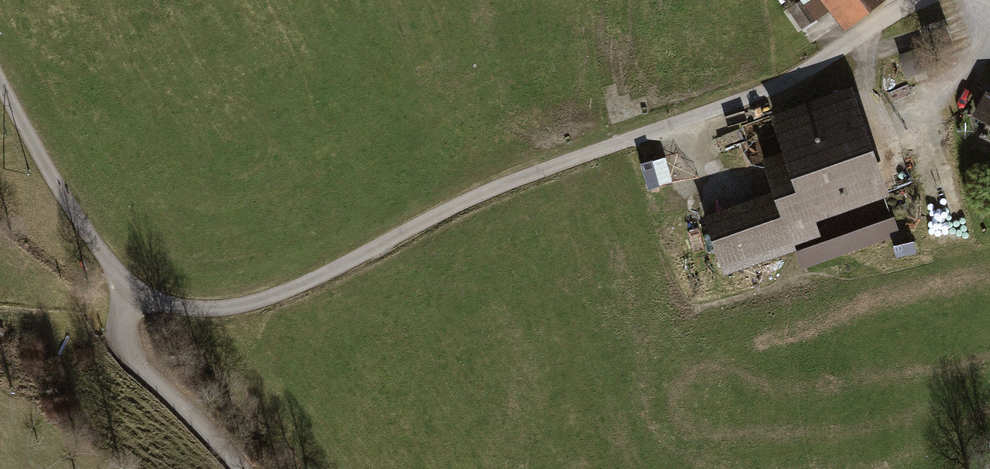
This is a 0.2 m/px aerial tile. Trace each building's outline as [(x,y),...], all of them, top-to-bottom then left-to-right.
[(784,11),(798,31),(815,19),(800,0),(799,0),(784,11)] [(844,29),(883,0),(823,0),(844,29)] [(851,84),(769,113),(782,150),(761,157),(772,190),(703,214),(724,274),(795,249),(793,244),(820,235),(815,220),(890,194),(851,84)] [(986,89),(972,114),(989,124),(989,91),(986,89)]
